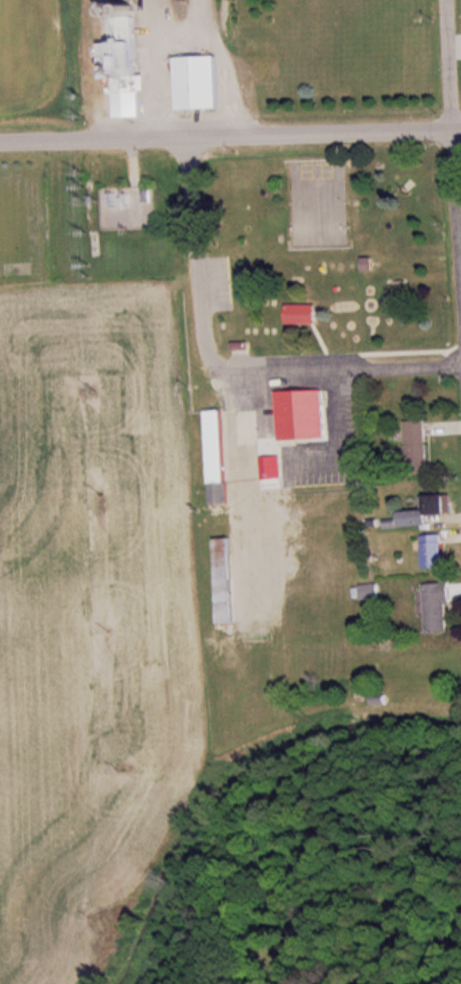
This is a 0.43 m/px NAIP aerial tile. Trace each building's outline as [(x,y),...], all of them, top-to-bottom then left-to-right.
[(103,43),(105,79),(115,78),(117,118),(145,116),(139,3),(114,5),(115,43),(103,43)] [(178,57),(179,111),(221,109),(219,56),(178,57)] [(286,326),(318,326),(318,305),(286,305),(286,326)] [(328,441),(327,391),(280,392),(280,442),(328,441)] [(211,506),(230,505),(226,411),(208,412),(211,506)] [(406,422),(407,476),(429,476),(429,422),(406,422)] [(434,527),(434,516),(453,515),(452,495),(422,496),(422,511),(405,512),(405,528),(434,527)] [(426,570),(447,569),(445,535),(424,536),(426,570)] [(236,540),(218,540),(220,625),(238,624),(236,540)] [(453,584),(428,585),(429,634),(454,633),(453,584)]
